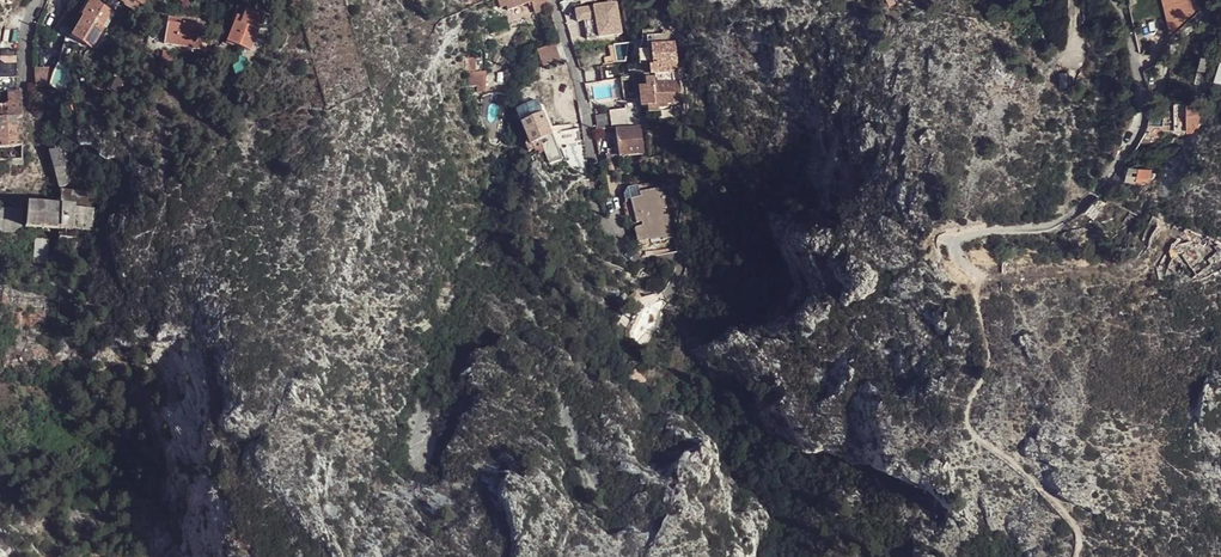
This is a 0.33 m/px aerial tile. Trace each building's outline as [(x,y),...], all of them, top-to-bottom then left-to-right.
[(91,0),(90,0),(80,15),(82,16),(71,36),(93,48),(104,28),(102,27),(111,12),(91,0)] [(139,13),(146,0),(116,0),(126,5),(139,13)] [(503,1),(508,13),(515,10),(511,0),(505,0),(503,1)] [(515,10),(531,5),(546,0),(511,0),(515,10)] [(531,5),(535,15),(550,9),(547,0),(546,0),(531,5)] [(1171,34),(1201,8),(1199,0),(1163,0),(1171,34)] [(623,33),(618,1),(575,8),(577,23),(584,22),(587,39),(623,33)] [(264,15),(246,8),(241,19),(235,17),(226,40),(251,49),(264,15)] [(204,25),(168,20),(166,37),(165,43),(201,49),(203,35),(204,25)] [(204,25),(203,35),(214,36),(215,28),(204,25)] [(1202,53),(1213,55),(1216,43),(1205,41),(1202,53)] [(538,50),(543,67),(561,62),(555,44),(538,50)] [(604,58),(605,64),(616,63),(612,45),(606,46),(608,57),(604,58)] [(654,68),(674,65),(671,45),(650,48),(653,66),(654,68)] [(17,49),(2,49),(2,78),(17,77),(17,49)] [(159,54),(162,62),(173,64),(174,56),(159,54)] [(1211,59),(1202,56),(1198,70),(1207,72),(1211,59)] [(619,79),(639,76),(637,60),(626,61),(616,63),(617,66),(619,79)] [(654,68),(653,66),(647,67),(648,75),(668,71),(676,70),(674,65),(654,68)] [(619,79),(617,66),(601,69),(603,82),(619,79)] [(35,68),(36,88),(49,87),(52,67),(35,68)] [(471,72),(470,92),(486,92),(487,73),(471,72)] [(239,82),(235,74),(229,77),(233,86),(239,82)] [(681,79),(643,83),(644,90),(638,91),(641,113),(643,113),(656,111),(672,109),(672,105),(684,104),(681,79)] [(1068,82),(1060,82),(1060,98),(1069,98),(1068,82)] [(22,93),(9,93),(10,105),(23,105),(22,93)] [(0,105),(0,160),(24,160),(24,146),(16,146),(16,120),(23,119),(23,105),(10,105),(0,105)] [(1199,126),(1203,126),(1203,106),(1188,106),(1188,126),(1199,126)] [(656,111),(643,113),(644,120),(657,118),(656,111)] [(612,128),(628,126),(626,112),(610,115),(612,128)] [(610,115),(596,117),(598,131),(612,128),(610,115)] [(543,118),(524,126),(531,143),(533,147),(552,139),(543,118)] [(23,119),(16,120),(16,146),(24,146),(23,119)] [(1199,130),(1199,126),(1188,126),(1188,134),(1195,134),(1199,130)] [(641,129),(617,132),(618,146),(643,144),(641,129)] [(584,135),(558,141),(561,152),(585,147),(584,135)] [(552,139),(533,147),(535,151),(536,154),(539,153),(540,156),(544,154),(548,165),(562,159),(552,139)] [(526,145),(530,154),(535,151),(533,147),(531,143),(526,145)] [(643,144),(618,146),(619,156),(619,157),(621,157),(644,154),(643,144)] [(70,147),(52,152),(61,187),(78,183),(70,147)] [(619,157),(619,156),(609,157),(610,167),(621,166),(621,157),(619,157)] [(1129,165),(1122,175),(1149,184),(1152,175),(1132,169),(1129,165)] [(636,201),(640,217),(645,216),(647,222),(637,224),(640,237),(649,235),(650,237),(664,234),(665,235),(675,233),(669,210),(666,211),(665,204),(667,203),(661,176),(653,178),(655,188),(640,192),(641,195),(635,196),(636,201)] [(653,178),(638,182),(640,192),(655,188),(653,178)] [(97,191),(63,190),(63,206),(96,208),(97,191)] [(1086,214),(1096,222),(1108,207),(1098,200),(1088,212),(1086,214)] [(640,217),(636,201),(629,203),(632,219),(640,217)] [(63,206),(28,205),(27,228),(61,229),(75,230),(95,231),(96,208),(63,206)] [(0,210),(0,234),(15,233),(21,233),(25,233),(26,209),(0,210)] [(1184,258),(1197,278),(1216,265),(1206,252),(1196,259),(1192,253),(1184,258)]
